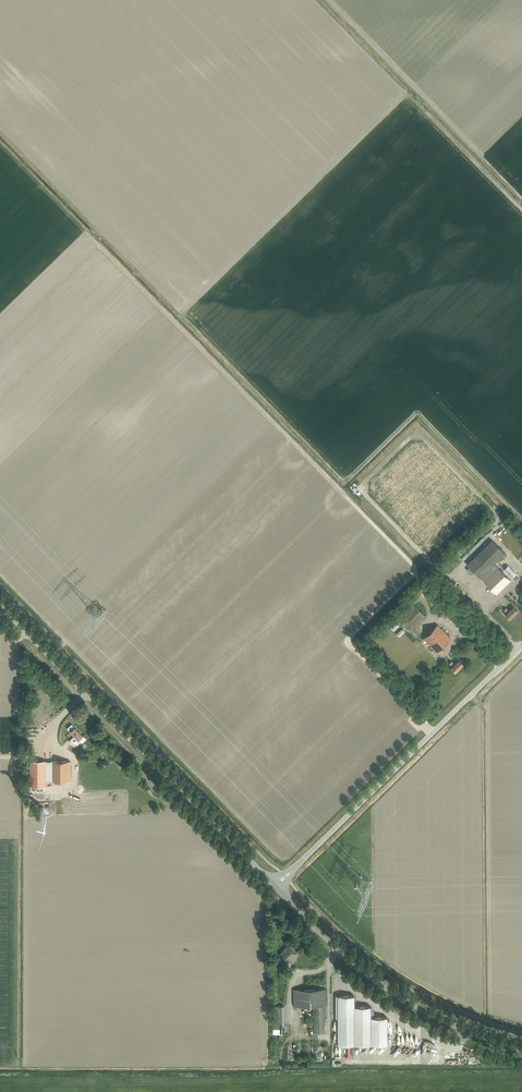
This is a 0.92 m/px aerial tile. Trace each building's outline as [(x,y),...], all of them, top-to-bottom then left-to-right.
[(480,578),(494,564),(505,553),(492,540),(467,564),(480,578)] [(508,566),(504,570),(511,578),(516,574),(508,566)] [(497,567),(483,580),(496,594),(510,581),(497,567)] [(409,630),(424,615),(411,601),(395,617),(409,630)] [(509,619),(518,611),(514,606),(509,611),(506,608),(503,610),(507,613),(505,615),(509,619)] [(437,652),(451,639),(437,625),(423,638),(437,652)] [(455,673),(464,664),(459,660),(455,664),(451,661),(449,664),(452,667),(451,668),(455,673)] [(68,727),(68,729),(74,736),(69,741),(75,747),(81,741),(79,740),(83,735),(72,725),(70,725),(68,727)] [(46,781),(70,780),(70,761),(30,761),(30,786),(46,786),(46,781)] [(287,963),(297,953),(291,948),(288,952),(285,949),(279,955),(287,963)] [(309,1012),(314,1012),(314,1033),(325,1033),(325,1006),(326,1006),(326,990),(293,990),(293,1006),(309,1006),(309,1012)] [(338,996),(338,1045),(387,1045),(387,1017),(370,1017),(370,1006),(354,1007),(354,996),(338,996)]
